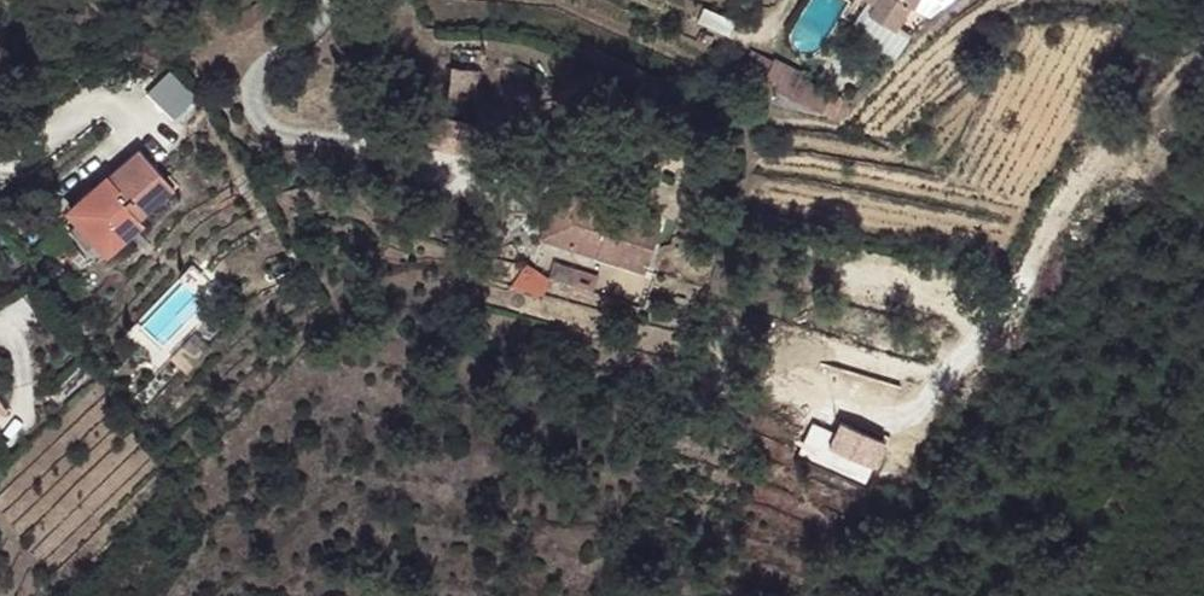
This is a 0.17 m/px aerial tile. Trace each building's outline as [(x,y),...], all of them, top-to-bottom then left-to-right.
[(852,49),(880,62),(892,38),(897,37),(899,32),(864,18),(873,0),(861,0),(853,19),(864,23),(857,37),(852,49)] [(864,18),(899,32),(911,8),(893,0),(873,0),(864,18)] [(911,8),(923,10),(915,1),(916,0),(893,0),(911,8)] [(923,10),(928,0),(916,0),(915,1),(923,10)] [(853,19),(847,32),(857,37),(864,23),(853,19)] [(741,80),(759,88),(767,63),(752,56),(741,80)] [(767,63),(759,88),(772,64),(767,63)] [(772,64),(759,88),(786,100),(796,83),(797,78),(772,64)] [(162,67),(161,69),(182,103),(190,96),(162,67)] [(161,69),(141,90),(167,117),(182,103),(161,69)] [(481,74),(452,70),(448,116),(475,119),(481,74)] [(171,185),(135,149),(67,214),(73,220),(64,228),(78,242),(99,263),(142,222),(138,217),(171,185)] [(658,235),(555,196),(537,245),(640,282),(658,235)] [(64,228),(42,249),(66,273),(82,257),(73,248),(78,242),(64,228)] [(512,287),(540,298),(548,276),(521,266),(512,287)] [(836,419),(823,438),(859,459),(873,438),(842,420),(839,422),(836,419)]
